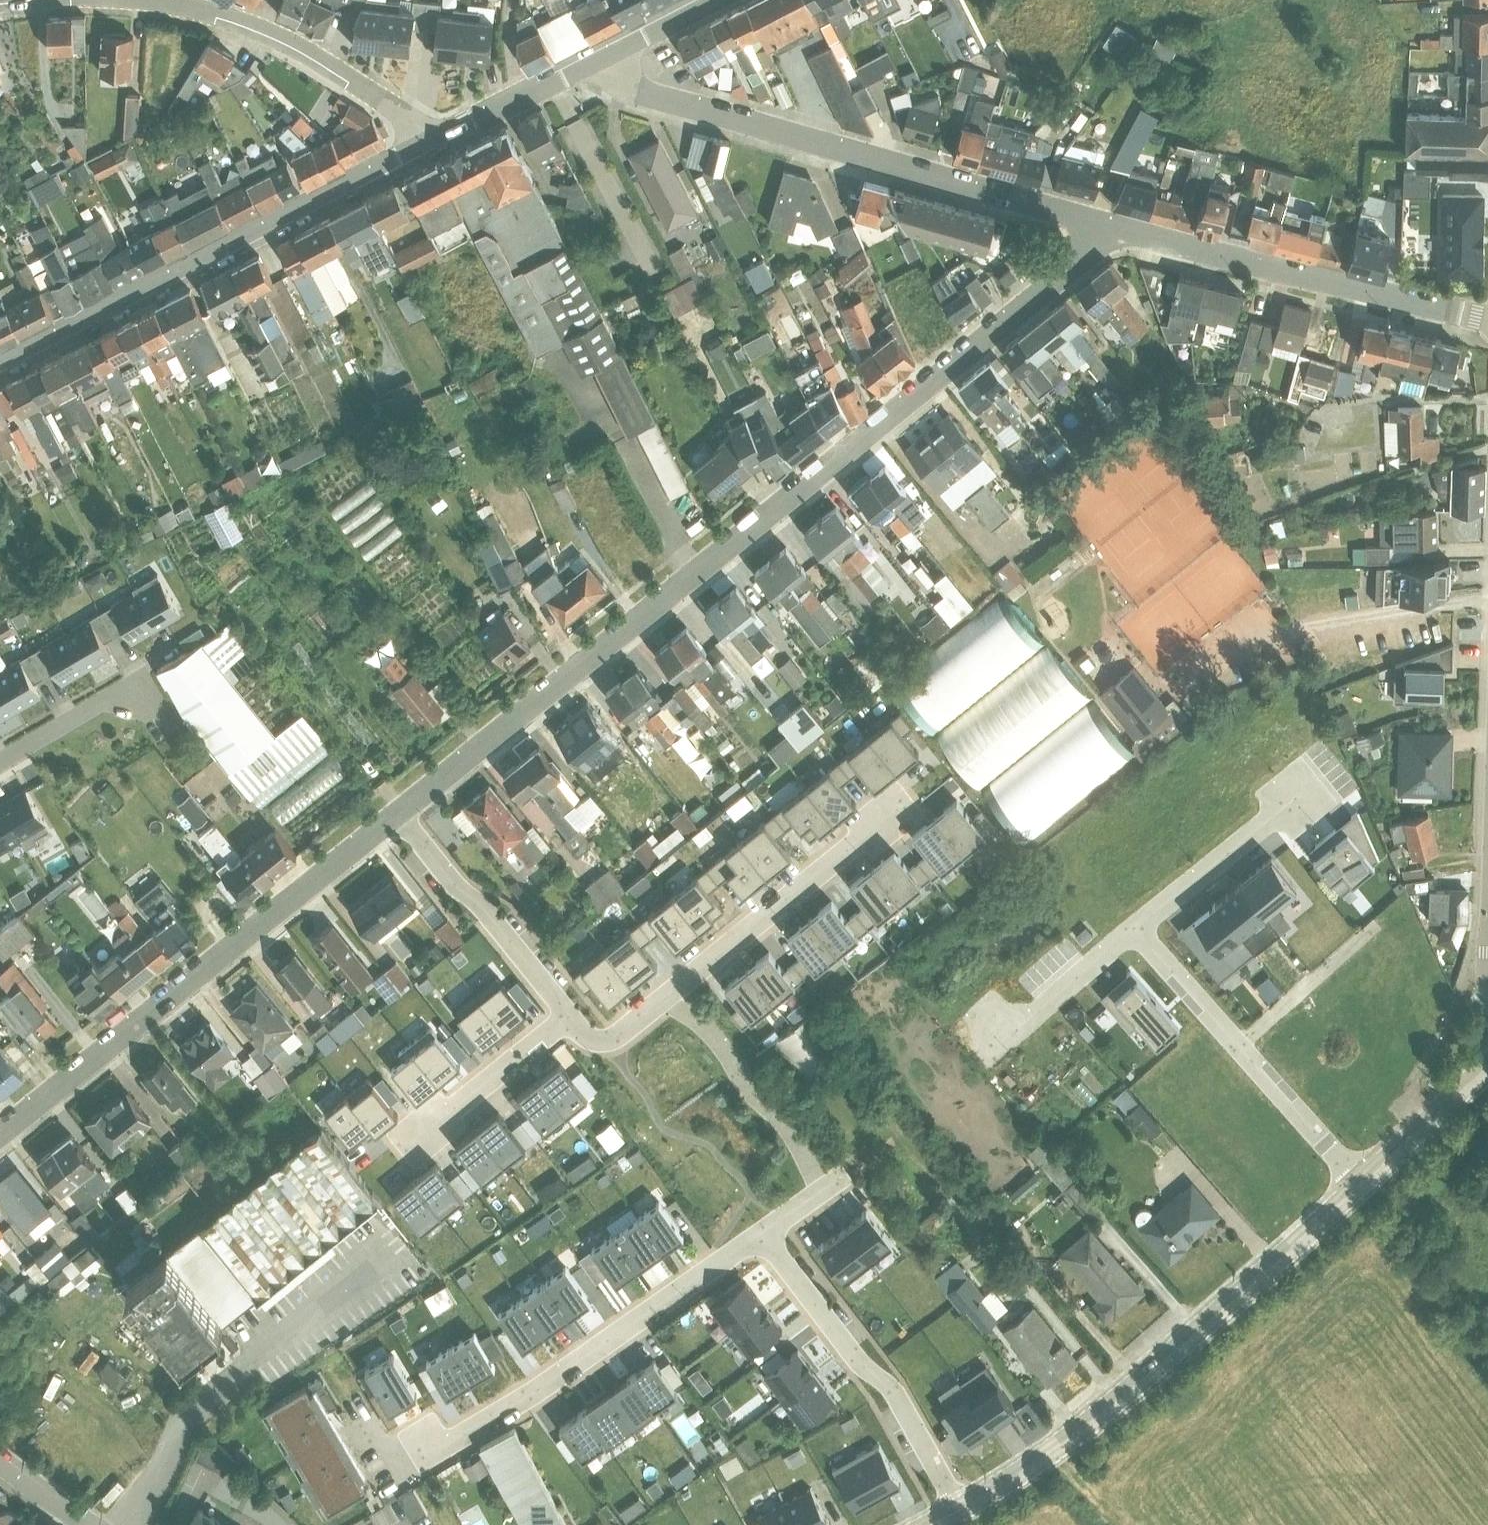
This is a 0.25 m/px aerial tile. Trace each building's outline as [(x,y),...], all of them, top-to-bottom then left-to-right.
[(278,12),(299,21),(307,0),(283,0),(278,12)] [(299,21),(324,32),(337,3),(347,7),(350,0),(307,0),(299,21)] [(347,7),(359,11),(354,44),(382,48),(387,0),(350,0),(347,7)] [(382,48),(410,51),(413,27),(425,28),(428,0),(425,0),(413,0),(413,9),(400,8),(401,1),(393,0),(387,0),(382,48)] [(413,0),(401,0),(401,1),(400,8),(413,9),(413,0)] [(428,0),(425,28),(437,30),(434,54),(463,57),(468,9),(453,7),(453,14),(440,13),(441,2),(428,0)] [(556,57),(592,38),(573,0),(546,0),(554,16),(558,14),(560,17),(540,27),(556,57)] [(592,38),(607,30),(592,0),(573,0),(592,38)] [(607,30),(623,22),(612,0),(592,0),(607,30)] [(623,22),(645,11),(651,8),(656,5),(653,0),(612,0),(623,22)] [(769,46),(775,43),(778,48),(785,45),(782,40),(807,27),(809,32),(816,29),(813,24),(820,20),(809,0),(754,0),(747,4),(769,46)] [(820,20),(830,41),(841,36),(822,0),(809,0),(820,20)] [(841,36),(853,29),(845,11),(854,7),(851,0),(822,0),(841,36)] [(874,18),(885,12),(879,0),(864,0),(874,18)] [(918,0),(904,0),(911,15),(916,12),(919,19),(926,15),(918,0)] [(926,15),(928,19),(941,13),(935,0),(918,0),(926,15)] [(480,17),(494,19),(495,6),(469,3),(469,9),(481,10),(480,17)] [(729,13),(758,66),(774,59),(769,46),(747,4),(729,13)] [(468,9),(463,57),(491,60),(495,19),(494,19),(480,17),(481,10),(469,9),(468,9)] [(556,57),(540,27),(532,13),(518,21),(518,48),(529,71),(556,57)] [(712,22),(730,59),(738,54),(754,84),(764,79),(758,66),(729,13),(712,22)] [(86,14),(49,16),(50,50),(86,48),(86,14)] [(942,16),(931,21),(937,33),(948,28),(942,16)] [(1487,49),(1487,16),(1455,16),(1454,35),(1441,35),(1441,40),(1421,39),(1421,48),(1455,48),(1487,49)] [(1116,21),(1105,42),(1123,52),(1131,36),(1135,38),(1154,48),(1151,52),(1170,62),(1178,48),(1140,29),(1136,26),(1134,30),(1116,21)] [(730,59),(712,22),(679,39),(698,75),(730,59)] [(782,40),(785,45),(809,32),(807,27),(782,40)] [(105,33),(102,72),(132,74),(134,35),(129,35),(125,32),(114,32),(110,33),(105,33)] [(232,83),(242,78),(247,71),(232,62),(236,55),(210,40),(180,90),(189,96),(197,83),(199,84),(203,77),(222,88),(232,83)] [(865,113),(853,90),(838,57),(832,45),(809,57),(842,125),(875,135),(865,113)] [(856,65),(868,59),(862,48),(850,54),(856,65)] [(1003,48),(990,54),(999,74),(1012,68),(1003,48)] [(1455,48),(1455,73),(1487,73),(1487,49),(1455,48)] [(868,59),(856,65),(865,83),(866,84),(885,73),(884,71),(896,65),(888,49),(868,59)] [(965,64),(957,88),(970,92),(972,88),(983,91),(987,77),(977,74),(978,68),(965,64)] [(893,69),(897,81),(910,77),(906,65),(893,69)] [(1409,72),(1408,96),(1417,97),(1419,73),(1409,72)] [(1487,98),(1487,73),(1455,73),(1448,73),(1448,97),(1454,97),(1466,98),(1487,98)] [(242,78),(232,83),(240,97),(253,89),(242,78)] [(764,79),(754,84),(752,85),(761,101),(771,96),(767,86),(764,79)] [(783,80),(772,85),(783,107),(794,102),(783,80)] [(734,86),(732,92),(749,97),(742,82),(734,86)] [(853,90),(865,113),(877,107),(866,84),(865,83),(853,90)] [(907,90),(891,96),(900,121),(905,123),(903,130),(931,139),(941,101),(939,95),(913,104),(907,90)] [(977,164),(990,119),(996,97),(982,92),(980,99),(978,98),(970,125),(963,123),(954,158),(977,164)] [(127,93),(125,139),(133,134),(137,132),(140,115),(141,94),(127,93)] [(333,135),(348,165),(387,144),(373,117),(340,96),(333,106),(344,112),(334,127),(340,132),(333,135)] [(1043,122),(1055,104),(1044,97),(1032,114),(1043,122)] [(1487,154),(1487,98),(1466,98),(1454,97),(1454,115),(1407,114),(1405,153),(1487,154)] [(1024,145),(1015,178),(1040,185),(1041,182),(1055,186),(1060,164),(1048,161),(1053,144),(1060,133),(1053,127),(1058,120),(1064,111),(1055,104),(1043,122),(1036,132),(1024,145)] [(312,142),(329,174),(348,165),(333,135),(327,139),(302,114),(296,120),(281,107),(277,111),(279,112),(312,142)] [(1070,127),(1079,112),(1071,107),(1062,122),(1070,127)] [(1129,172),(1130,170),(1158,116),(1141,107),(1110,166),(1129,172)] [(528,118),(520,122),(539,160),(552,153),(555,160),(566,154),(541,109),(527,116),(528,118)] [(312,142),(279,112),(270,122),(274,125),(275,124),(278,127),(279,128),(300,148),(292,153),(309,184),(329,174),(312,142)] [(172,114),(142,130),(147,138),(177,122),(172,114)] [(990,119),(977,164),(976,168),(1015,178),(1024,145),(1036,132),(990,119)] [(384,123),(379,126),(385,135),(390,133),(384,123)] [(80,124),(63,124),(75,142),(68,147),(77,161),(85,155),(87,156),(86,124),(80,124)] [(405,179),(422,212),(429,228),(432,234),(441,250),(475,232),(537,353),(564,339),(581,372),(595,365),(629,433),(636,430),(671,498),(692,487),(507,127),(405,179)] [(746,214),(735,193),(733,190),(723,171),(732,142),(695,133),(687,163),(705,168),(704,172),(725,213),(731,210),(736,218),(746,214)] [(132,140),(92,159),(100,176),(122,166),(123,167),(141,159),(132,140)] [(660,140),(631,154),(670,228),(698,213),(660,140)] [(1194,154),(1196,147),(1178,142),(1175,149),(1193,154),(1194,154)] [(1060,164),(1055,186),(1054,188),(1095,200),(1107,153),(1071,144),(1063,154),(1060,164)] [(1183,193),(1175,225),(1194,230),(1203,205),(1208,194),(1211,182),(1219,152),(1196,147),(1194,154),(1183,193)] [(1405,153),(1407,168),(1449,169),(1449,173),(1487,174),(1487,154),(1405,153)] [(243,171),(262,208),(285,197),(266,160),(265,158),(251,166),(245,154),(236,159),(243,171)] [(266,160),(285,197),(302,188),(288,162),(279,166),(273,154),(265,158),(266,160)] [(30,188),(50,178),(39,157),(33,160),(38,170),(25,177),(30,188)] [(1166,168),(1160,185),(1168,188),(1177,161),(1170,158),(1166,168)] [(208,182),(230,225),(262,208),(243,171),(231,168),(227,179),(222,182),(210,159),(199,165),(208,182)] [(86,161),(70,169),(77,182),(92,175),(86,161)] [(1290,190),(1294,174),(1248,162),(1241,189),(1258,194),(1261,183),(1290,190)] [(1130,170),(1129,172),(1113,205),(1150,215),(1156,197),(1160,185),(1166,168),(1165,167),(1157,165),(1153,175),(1130,170)] [(785,170),(768,224),(818,236),(839,227),(821,191),(819,192),(815,185),(810,183),(811,178),(785,170)] [(1405,172),(1404,197),(1430,198),(1431,173),(1405,172)] [(50,178),(30,188),(38,203),(66,188),(59,173),(53,176),(50,178)] [(1294,174),(1290,190),(1291,191),(1290,194),(1307,198),(1308,196),(1330,202),(1334,185),(1294,174)] [(561,180),(558,191),(569,193),(567,205),(586,209),(593,206),(578,177),(571,181),(561,180)] [(366,199),(382,229),(409,215),(411,218),(422,212),(405,179),(395,184),(366,199)] [(165,195),(191,245),(230,225),(208,182),(181,195),(178,188),(165,195)] [(909,228),(889,188),(866,182),(861,197),(853,195),(853,212),(873,220),(877,229),(898,222),(905,237),(911,235),(908,229),(909,228)] [(1203,205),(1194,230),(1195,230),(1196,228),(1219,234),(1231,188),(1211,182),(1208,194),(1203,205)] [(735,193),(746,214),(757,208),(746,187),(735,193)] [(889,188),(909,228),(922,232),(929,234),(939,203),(889,188)] [(1156,197),(1150,215),(1149,218),(1175,225),(1183,193),(1169,190),(1167,199),(1156,197)] [(130,242),(145,269),(191,245),(165,195),(140,208),(152,230),(140,236),(131,241),(130,242)] [(1483,197),(1443,197),(1442,276),(1482,277),(1483,197)] [(331,218),(346,246),(355,265),(366,259),(371,269),(375,267),(381,278),(388,275),(400,300),(415,292),(405,271),(395,253),(382,229),(366,199),(331,218)] [(1276,251),(1285,212),(1287,204),(1274,200),(1272,210),(1256,205),(1249,229),(1253,230),(1249,243),(1276,251)] [(939,203),(929,234),(958,242),(966,211),(939,203)] [(966,211),(958,242),(987,250),(987,249),(992,230),(996,219),(966,211)] [(1285,212),(1276,251),(1316,262),(1326,221),(1311,217),(1311,219),(1285,212)] [(145,269),(130,242),(120,247),(104,214),(85,224),(88,230),(116,284),(145,269)] [(297,235),(335,311),(349,304),(339,286),(351,280),(336,251),(346,246),(331,218),(297,235)] [(1326,221),(1316,262),(1347,270),(1354,239),(1355,236),(1346,234),(1343,245),(1340,244),(1342,237),(1334,235),(1336,230),(1334,229),(1336,222),(1326,219),(1326,221)] [(34,274),(56,315),(86,300),(72,273),(47,222),(42,225),(31,230),(50,266),(34,274)] [(846,260),(864,247),(854,224),(833,233),(846,260)] [(72,273),(86,300),(106,289),(116,284),(88,230),(62,244),(76,271),(72,273)] [(992,230),(987,249),(997,252),(1002,233),(992,230)] [(131,241),(140,236),(138,231),(128,236),(131,241)] [(718,233),(705,240),(715,259),(728,252),(718,233)] [(395,253),(405,271),(442,252),(441,250),(432,234),(406,247),(395,253)] [(335,311),(297,235),(279,245),(293,272),(297,270),(299,269),(323,317),(335,311)] [(912,237),(900,242),(908,260),(920,255),(912,237)] [(1354,239),(1347,270),(1387,280),(1395,250),(1381,246),(1382,242),(1371,239),(1370,243),(1354,239)] [(693,276),(697,284),(703,281),(683,244),(670,252),(683,276),(691,272),(693,276)] [(864,247),(846,260),(839,266),(847,285),(861,275),(862,277),(868,271),(867,269),(872,264),(868,255),(864,247)] [(1026,251),(1014,261),(1027,276),(1038,267),(1026,251)] [(21,333),(56,315),(34,274),(22,252),(18,254),(11,258),(26,286),(18,291),(12,281),(0,287),(0,291),(21,333)] [(234,268),(291,376),(305,369),(263,288),(274,282),(260,255),(234,268)] [(755,255),(735,265),(747,288),(767,277),(755,255)] [(997,280),(1008,272),(1000,262),(989,270),(997,280)] [(1093,278),(1139,334),(1149,326),(1122,293),(1129,287),(1110,264),(1093,278)] [(821,266),(809,274),(815,284),(827,275),(821,266)] [(925,267),(911,274),(916,284),(930,278),(925,267)] [(291,376),(234,268),(202,285),(219,317),(239,306),(258,343),(247,349),(262,378),(263,377),(269,388),(279,383),(280,384),(292,378),(291,376)] [(1165,274),(1141,268),(1151,296),(1159,298),(1165,274)] [(1011,270),(1004,275),(1009,282),(1016,276),(1011,270)] [(982,307),(969,286),(959,292),(947,272),(935,280),(958,325),(982,307)] [(969,286),(982,307),(987,303),(993,299),(977,275),(967,282),(969,286)] [(697,284),(693,276),(663,292),(676,316),(706,300),(697,284)] [(1168,324),(1161,323),(1168,341),(1192,340),(1207,284),(1180,277),(1172,310),(1168,324)] [(1139,334),(1093,278),(1078,290),(1104,322),(1110,317),(1121,332),(1120,333),(1130,345),(1141,336),(1139,334)] [(874,346),(896,376),(916,360),(896,317),(892,308),(884,290),(879,279),(875,281),(889,311),(883,315),(887,322),(878,329),(886,337),(874,346)] [(892,308),(896,317),(915,308),(904,282),(884,290),(892,308)] [(1207,284),(1192,340),(1201,342),(1205,327),(1232,334),(1243,293),(1207,284)] [(156,308),(185,365),(195,384),(211,376),(208,371),(227,361),(191,290),(156,308)] [(639,290),(622,298),(627,309),(644,300),(639,290)] [(928,322),(914,330),(929,356),(959,335),(932,290),(924,295),(929,303),(920,308),(928,322)] [(2,343),(7,340),(21,333),(0,291),(0,339),(2,343)] [(415,292),(400,300),(410,319),(425,311),(415,292)] [(773,292),(760,299),(767,313),(780,306),(773,292)] [(854,302),(868,333),(875,327),(863,298),(854,302)] [(410,319),(400,300),(398,301),(426,357),(429,356),(442,381),(456,409),(470,401),(425,311),(410,319)] [(1050,312),(1090,363),(1110,388),(1119,381),(1078,328),(1084,323),(1065,300),(1050,312)] [(868,333),(854,302),(842,307),(849,323),(843,325),(857,360),(880,389),(896,376),(874,346),(868,333)] [(1265,324),(1259,346),(1263,347),(1272,350),(1271,352),(1298,360),(1300,353),(1312,311),(1285,304),(1278,328),(1265,324)] [(138,318),(172,382),(174,386),(177,384),(171,372),(185,365),(156,308),(138,318)] [(1034,325),(1053,348),(1070,370),(1079,363),(1083,369),(1090,363),(1050,312),(1034,325)] [(120,327),(142,370),(148,382),(159,376),(164,386),(172,382),(138,318),(120,327)] [(1259,346),(1265,324),(1251,320),(1237,369),(1252,370),(1252,368),(1254,363),(1259,346)] [(1379,369),(1389,329),(1366,323),(1357,354),(1356,354),(1352,371),(1340,367),(1333,394),(1352,394),(1356,378),(1376,382),(1379,369)] [(835,324),(824,329),(830,343),(841,338),(835,324)] [(1020,337),(1056,382),(1066,395),(1073,389),(1068,382),(1069,381),(1047,353),(1053,348),(1034,325),(1020,337)] [(102,336),(125,378),(142,370),(120,327),(102,336)] [(820,358),(849,414),(851,418),(869,409),(840,358),(835,361),(817,328),(807,334),(820,358)] [(769,329),(744,342),(751,356),(776,344),(769,329)] [(1389,329),(1379,369),(1403,375),(1413,334),(1389,329)] [(1413,334),(1403,375),(1399,387),(1424,393),(1428,376),(1436,340),(1413,334)] [(125,378),(102,336),(88,343),(111,385),(126,414),(139,407),(125,378)] [(1056,382),(1020,337),(1003,350),(1039,396),(1056,382)] [(723,340),(709,348),(716,360),(730,353),(723,340)] [(1436,340),(1428,376),(1438,378),(1451,381),(1459,350),(1460,346),(1442,342),(1436,340)] [(63,356),(86,398),(111,385),(88,343),(63,356)] [(317,343),(309,347),(317,361),(325,357),(317,343)] [(1300,353),(1298,360),(1288,396),(1299,400),(1304,381),(1308,382),(1305,391),(1325,397),(1335,364),(1300,353)] [(43,367),(76,430),(83,427),(90,428),(99,423),(86,398),(63,356),(43,367)] [(991,361),(1008,382),(1014,377),(1009,372),(997,356),(991,361)] [(810,401),(827,432),(831,429),(829,425),(849,414),(820,358),(795,371),(794,372),(810,401)] [(975,373),(1018,428),(1026,423),(1018,413),(1021,410),(1003,388),(1009,384),(1008,382),(991,361),(975,373)] [(499,364),(469,379),(475,390),(504,375),(499,364)] [(28,374),(60,438),(67,435),(72,446),(82,441),(76,430),(43,367),(28,374)] [(1018,428),(975,373),(959,386),(989,423),(991,421),(1010,445),(1023,434),(1018,428)] [(1470,373),(1460,379),(1467,392),(1477,385),(1470,373)] [(5,417),(20,408),(33,432),(37,429),(50,455),(58,451),(64,464),(56,467),(64,483),(79,475),(60,438),(28,374),(0,389),(0,408),(5,417)] [(387,410),(390,417),(423,399),(412,377),(378,394),(387,410)] [(1451,381),(1438,378),(1436,383),(1449,386),(1451,381)] [(1228,398),(1240,397),(1246,397),(1245,385),(1245,383),(1235,383),(1227,384),(1227,386),(1228,398)] [(1228,398),(1227,386),(1195,388),(1196,404),(1197,407),(1200,407),(1204,407),(1205,423),(1225,421),(1242,421),(1240,397),(1228,398)] [(1096,389),(1090,395),(1110,420),(1125,407),(1115,395),(1107,402),(1096,389)] [(757,396),(793,459),(827,432),(810,401),(790,415),(785,408),(779,413),(767,391),(757,396)] [(740,418),(730,423),(732,428),(753,467),(763,461),(771,475),(778,472),(793,459),(757,396),(735,408),(736,411),(740,418)] [(390,417),(363,431),(368,442),(408,422),(406,420),(428,408),(423,399),(390,417)] [(17,474),(23,471),(13,452),(17,450),(10,437),(14,435),(12,431),(5,417),(0,408),(0,442),(17,474)] [(1388,420),(1384,420),(1385,454),(1416,453),(1416,458),(1440,458),(1439,438),(1424,438),(1423,408),(1389,409),(1388,420)] [(390,417),(387,410),(359,424),(363,431),(390,417)] [(740,418),(736,411),(727,416),(730,423),(740,418)] [(940,490),(983,455),(950,414),(907,449),(940,490)] [(1275,422),(1261,425),(1263,436),(1277,434),(1275,422)] [(12,431),(14,435),(31,467),(32,466),(39,463),(20,426),(12,431)] [(712,451),(697,463),(694,465),(711,487),(716,492),(739,473),(741,476),(753,467),(732,428),(718,440),(721,443),(712,451)] [(322,438),(280,460),(285,470),(327,448),(322,438)] [(1064,440),(1044,457),(1051,465),(1071,448),(1064,440)] [(4,471),(5,471),(12,484),(20,480),(17,474),(0,442),(0,464),(4,471)] [(697,463),(712,451),(706,442),(690,453),(697,463)] [(1277,445),(1279,466),(1295,465),(1295,461),(1306,460),(1305,446),(1294,447),(1293,444),(1277,445)] [(1279,466),(1277,445),(1256,447),(1258,468),(1279,466)] [(1349,454),(1336,456),(1338,472),(1352,470),(1353,474),(1361,472),(1360,471),(1370,469),(1371,472),(1375,472),(1375,473),(1380,472),(1377,455),(1359,459),(1359,457),(1350,458),(1349,454)] [(983,455),(940,490),(954,507),(966,497),(985,482),(997,472),(983,455)] [(1479,459),(1433,472),(1441,498),(1451,499),(1450,512),(1486,512),(1487,468),(1479,467),(1479,460),(1479,459)] [(240,472),(248,488),(266,479),(258,463),(240,472)] [(871,478),(923,541),(932,533),(920,519),(906,500),(911,496),(887,465),(872,477),(871,478)] [(504,468),(492,474),(502,493),(513,487),(504,468)] [(248,488),(240,472),(223,481),(231,497),(248,488)] [(578,504),(566,481),(563,475),(550,482),(565,511),(578,504)] [(923,541),(871,478),(870,478),(855,491),(885,528),(891,523),(912,549),(923,541)] [(369,479),(330,509),(338,519),(377,490),(369,479)] [(985,482),(966,497),(992,529),(1010,514),(985,482)] [(222,484),(208,491),(214,503),(227,497),(222,484)] [(249,490),(236,497),(241,506),(263,494),(258,486),(249,490)] [(492,537),(516,583),(529,576),(487,495),(474,501),(492,537)] [(531,501),(512,511),(517,520),(528,515),(530,518),(538,514),(531,501)] [(216,507),(209,511),(220,533),(235,525),(224,503),(216,507)] [(190,505),(177,511),(183,523),(196,517),(190,505)] [(387,506),(349,535),(358,546),(396,517),(387,506)] [(821,518),(880,590),(890,582),(860,545),(863,543),(854,532),(857,530),(837,506),(822,517),(821,518)] [(167,511),(151,520),(158,534),(175,525),(167,511)] [(1390,547),(1413,547),(1437,546),(1436,511),(1409,511),(1380,517),(1381,546),(1354,548),(1354,564),(1391,563),(1390,547)] [(1264,536),(1278,533),(1273,514),(1259,518),(1264,536)] [(880,590),(821,518),(820,519),(806,531),(834,566),(840,561),(869,598),(880,590)] [(397,520),(361,550),(369,559),(405,530),(397,520)] [(516,583),(492,537),(477,544),(501,591),(516,583)] [(586,601),(559,568),(547,540),(525,548),(537,569),(545,593),(566,620),(577,611),(576,610),(586,601)] [(1275,540),(1263,543),(1269,568),(1270,568),(1281,565),(1275,540)] [(771,558),(832,634),(835,638),(847,628),(837,615),(833,609),(831,611),(822,600),(811,586),(815,582),(787,546),(772,558),(771,558)] [(1390,547),(1391,563),(1414,562),(1413,547),(1390,547)] [(1342,549),(1330,550),(1330,564),(1342,564),(1342,549)] [(559,568),(586,601),(608,584),(581,551),(559,568)] [(832,634),(771,558),(771,559),(756,571),(776,596),(780,592),(820,643),(832,634)] [(1377,568),(1376,604),(1448,594),(1449,566),(1450,561),(1435,560),(1435,564),(1377,568)] [(1007,591),(1021,580),(1024,578),(1010,561),(994,574),(1004,587),(1007,591)] [(922,563),(915,568),(929,585),(935,580),(922,563)] [(102,571),(86,580),(92,591),(108,581),(102,571)] [(946,572),(934,581),(945,594),(935,602),(951,623),(973,606),(946,572)] [(158,573),(134,588),(135,590),(156,626),(181,611),(158,573)] [(1021,580),(1007,591),(1014,599),(1027,588),(1021,580)] [(722,599),(763,647),(772,640),(760,625),(765,621),(737,586),(722,598),(722,599)] [(835,589),(822,600),(831,611),(833,609),(837,615),(848,606),(835,589)] [(105,619),(116,636),(126,630),(132,640),(156,626),(135,590),(100,610),(105,619)] [(1359,594),(1346,596),(1347,608),(1360,607),(1359,594)] [(763,647),(722,599),(721,599),(706,611),(726,636),(729,633),(752,662),(766,651),(763,647)] [(1010,600),(899,691),(925,722),(916,729),(926,742),(935,734),(932,730),(1043,640),(1010,600)] [(491,621),(479,630),(507,666),(531,647),(499,605),(487,615),(491,621)] [(785,606),(775,614),(791,634),(800,626),(785,606)] [(24,609),(12,616),(18,627),(30,620),(24,609)] [(105,619),(100,610),(66,631),(87,667),(111,652),(105,642),(116,636),(105,619)] [(321,611),(312,617),(327,638),(336,631),(321,611)] [(936,612),(921,625),(933,639),(948,626),(936,612)] [(0,622),(0,636),(1,638),(15,631),(7,618),(0,622)] [(207,636),(187,650),(158,669),(159,670),(160,670),(168,684),(187,716),(186,717),(185,717),(186,719),(187,718),(189,721),(216,754),(251,797),(325,738),(303,711),(277,732),(236,679),(262,659),(249,643),(231,620),(207,636)] [(187,650),(207,636),(205,632),(201,626),(180,639),(187,650)] [(672,639),(722,700),(735,689),(726,678),(728,677),(715,661),(713,663),(705,653),(708,651),(688,626),(673,638),(672,639)] [(31,652),(46,677),(56,671),(62,681),(87,667),(66,631),(31,652)] [(673,692),(693,716),(703,730),(705,728),(711,735),(718,729),(712,722),(713,721),(703,708),(711,701),(722,715),(729,709),(722,700),(672,639),(671,639),(656,652),(676,676),(679,674),(687,685),(686,686),(684,684),(673,692)] [(299,640),(291,646),(313,676),(321,670),(299,640)] [(1396,666),(1395,703),(1420,704),(1421,698),(1444,699),(1445,671),(1453,671),(1454,645),(1396,666)] [(868,653),(854,664),(873,688),(900,667),(894,659),(891,662),(879,647),(870,654),(868,653)] [(17,708),(41,694),(35,683),(46,677),(31,652),(0,670),(0,680),(6,691),(17,708)] [(1054,652),(943,743),(965,770),(954,779),(970,798),(981,789),(978,784),(1088,694),(1054,652)] [(715,661),(728,677),(737,669),(725,654),(715,661)] [(445,710),(428,690),(415,674),(426,665),(419,656),(406,667),(396,655),(381,667),(397,686),(394,688),(426,726),(435,718),(445,710)] [(790,657),(779,666),(795,686),(806,677),(790,657)] [(745,680),(772,718),(794,702),(767,664),(745,680)] [(1095,702),(986,793),(1025,842),(1136,751),(1142,758),(1183,725),(1180,721),(1188,714),(1174,697),(1166,704),(1134,665),(1100,693),(1136,737),(1129,743),(1095,702)] [(622,679),(672,742),(679,736),(674,730),(683,723),(684,724),(693,716),(673,692),(664,699),(667,702),(663,705),(654,694),(658,692),(638,667),(623,679),(622,679)] [(672,742),(622,679),(621,680),(607,692),(635,727),(644,720),(666,747),(672,742)] [(17,708),(6,691),(0,680),(0,718),(17,708)] [(445,710),(435,718),(439,724),(459,707),(439,682),(428,690),(445,710)] [(836,695),(826,703),(835,714),(845,705),(836,695)] [(788,732),(800,746),(825,726),(804,700),(779,721),(788,732)] [(573,719),(603,755),(619,742),(599,717),(597,718),(588,707),(573,719)] [(351,709),(342,715),(364,745),(373,739),(351,709)] [(897,769),(898,770),(920,754),(905,735),(914,727),(901,712),(871,737),(897,769)] [(1350,712),(1333,719),(1342,739),(1343,738),(1348,736),(1358,731),(1350,712)] [(603,755),(573,719),(557,732),(586,769),(602,756),(603,755)] [(1381,730),(1356,740),(1361,752),(1386,741),(1381,730)] [(800,746),(788,732),(770,748),(781,761),(800,746)] [(1399,734),(1398,793),(1450,795),(1452,735),(1399,734)] [(839,762),(851,778),(861,770),(876,789),(898,770),(897,769),(871,737),(839,762)] [(523,759),(579,828),(604,809),(590,792),(583,798),(563,773),(563,768),(554,758),(550,758),(540,746),(523,759)] [(692,748),(681,757),(694,773),(705,764),(692,748)] [(579,828),(523,759),(505,774),(525,797),(531,792),(567,835),(564,838),(578,855),(592,843),(582,831),(579,828)] [(828,812),(836,821),(857,804),(842,785),(851,778),(839,762),(808,788),(828,812)] [(739,782),(755,769),(750,763),(734,776),(739,782)] [(744,782),(748,787),(765,774),(759,766),(742,780),(744,782)] [(717,801),(735,783),(726,775),(709,793),(717,801)] [(748,787),(744,782),(724,798),(729,804),(748,787)] [(112,783),(97,794),(113,814),(127,803),(112,783)] [(186,785),(170,798),(181,810),(184,808),(198,825),(210,815),(186,785)] [(465,806),(479,824),(501,851),(511,843),(529,865),(546,851),(545,850),(550,846),(533,824),(526,829),(491,785),(465,806)] [(775,815),(787,830),(796,823),(811,841),(835,822),(836,821),(828,812),(808,788),(775,815)] [(236,789),(225,798),(233,807),(243,798),(236,789)] [(2,805),(23,840),(28,849),(39,842),(37,839),(51,831),(27,790),(2,805)] [(329,792),(300,816),(310,829),(340,806),(329,792)] [(935,818),(964,854),(995,829),(996,828),(982,811),(981,812),(973,819),(958,800),(935,818)] [(702,803),(691,811),(699,822),(711,813),(702,803)] [(23,840),(2,805),(0,806),(0,853),(23,840)] [(479,824),(465,806),(455,814),(454,815),(469,833),(470,832),(479,824)] [(647,835),(634,846),(650,867),(671,849),(673,848),(689,835),(696,829),(699,826),(684,806),(670,818),(677,826),(660,840),(653,832),(648,836),(647,835)] [(1358,812),(1311,850),(1319,861),(1317,863),(1330,879),(1372,845),(1358,812)] [(438,815),(431,820),(443,837),(450,832),(438,815)] [(775,815),(741,842),(768,875),(782,864),(792,856),(777,838),(787,830),(775,815)] [(1429,816),(1391,826),(1395,843),(1407,840),(1413,859),(1439,852),(1429,816)] [(920,861),(932,876),(934,878),(964,854),(935,818),(913,835),(928,854),(920,861)] [(264,882),(243,854),(216,821),(199,835),(221,861),(217,864),(240,891),(246,887),(251,892),(264,882)] [(243,854),(264,882),(298,854),(275,827),(243,854)] [(84,842),(72,852),(80,862),(93,853),(92,851),(84,842)] [(768,875),(741,842),(708,869),(720,884),(729,877),(744,895),(768,875)] [(37,856),(42,867),(62,858),(58,847),(37,856)] [(1400,849),(1391,852),(1397,867),(1406,863),(1400,849)] [(884,859),(873,868),(900,902),(932,876),(920,861),(910,869),(899,856),(895,850),(890,854),(884,859)] [(1272,858),(1240,883),(1266,915),(1297,889),(1272,858)] [(610,866),(584,888),(600,907),(626,886),(610,866)] [(857,912),(870,928),(900,902),(873,868),(872,869),(851,886),(866,904),(857,912)] [(1405,882),(1425,879),(1424,868),(1402,872),(1405,882)] [(77,873),(63,883),(73,896),(87,885),(77,873)] [(373,891),(396,920),(416,903),(417,902),(395,874),(392,876),(391,875),(383,882),(384,883),(373,891)] [(1425,879),(1405,882),(1408,894),(1421,892),(1421,922),(1429,922),(1429,929),(1441,929),(1440,940),(1457,947),(1466,923),(1467,892),(1435,890),(1433,878),(1425,879)] [(162,879),(135,900),(177,951),(190,941),(186,935),(191,931),(168,903),(176,897),(162,879)] [(516,880),(510,885),(529,909),(535,904),(516,880)] [(25,887),(10,896),(18,908),(32,900),(25,887)] [(396,920),(373,891),(362,900),(361,899),(352,906),(353,908),(351,909),(375,939),(378,936),(382,941),(400,926),(396,920)] [(42,897),(29,907),(35,915),(48,905),(42,897)] [(127,930),(158,967),(174,954),(154,929),(148,934),(121,900),(119,902),(117,899),(108,907),(127,930)] [(435,929),(447,919),(432,901),(421,911),(435,929)] [(810,919),(838,953),(870,928),(857,912),(852,916),(848,920),(832,901),(810,919)] [(396,920),(400,926),(421,911),(416,903),(396,920)] [(1222,958),(1233,971),(1255,954),(1222,912),(1215,903),(1180,931),(1210,968),(1222,958)] [(4,959),(35,934),(19,914),(0,930),(0,954),(4,959)] [(447,919),(435,929),(452,950),(465,940),(448,918),(447,919)] [(800,927),(788,936),(793,942),(803,955),(794,962),(806,977),(807,978),(838,953),(810,919),(800,927)] [(332,924),(314,939),(353,989),(372,974),(332,924)] [(98,968),(121,997),(158,967),(127,930),(112,942),(119,951),(98,968)] [(121,997),(98,968),(83,949),(76,955),(82,963),(67,975),(99,1015),(121,997)] [(748,969),(774,1002),(806,977),(794,962),(785,970),(770,951),(748,969)] [(295,955),(276,970),(315,1018),(334,1002),(315,980),(316,979),(295,955)] [(1222,958),(1210,968),(1220,981),(1233,971),(1222,958)] [(384,970),(401,992),(414,982),(397,960),(384,970)] [(47,1035),(57,1027),(43,1010),(46,1007),(38,997),(40,995),(13,962),(0,972),(0,977),(8,987),(47,1035)] [(454,1063),(534,1008),(506,968),(446,1009),(455,1021),(434,1035),(454,1063)] [(774,1002),(748,969),(726,987),(741,1006),(732,1013),(743,1027),(770,1005),(774,1002)] [(401,992),(384,970),(373,980),(390,1001),(401,992)] [(1131,971),(1101,998),(1150,1053),(1179,1028),(1163,1011),(1165,1009),(1131,971)] [(1269,977),(1257,987),(1269,1002),(1281,992),(1269,977)] [(252,1055),(280,1090),(286,1085),(289,1083),(263,1051),(265,1049),(272,1057),(286,1046),(291,1052),(304,1041),(258,985),(244,996),(248,1000),(233,1012),(259,1044),(249,1052),(252,1055)] [(8,987),(0,993),(0,999),(10,1011),(6,1014),(18,1029),(22,1026),(26,1031),(31,1027),(41,1040),(47,1035),(8,987)] [(785,1019),(800,1009),(792,998),(777,1007),(785,1019)] [(354,1009),(365,1022),(374,1014),(364,1002),(354,1009)] [(365,1022),(354,1009),(330,1029),(325,1022),(311,1033),(327,1053),(365,1022)] [(819,1010),(808,1017),(826,1038),(835,1031),(819,1010)] [(806,1018),(775,1041),(806,1082),(837,1059),(806,1018)] [(211,1023),(183,1045),(216,1087),(232,1075),(223,1063),(235,1053),(211,1023)] [(376,1060),(407,1102),(455,1068),(425,1025),(376,1060)] [(31,1027),(26,1031),(35,1043),(41,1040),(31,1027)] [(3,1093),(24,1075),(0,1044),(0,1089),(3,1093)] [(280,1090),(252,1055),(242,1062),(255,1078),(254,1079),(270,1098),(280,1090)] [(164,1060),(146,1075),(173,1110),(181,1103),(186,1110),(197,1102),(164,1060)] [(567,1114),(587,1098),(589,1096),(560,1061),(539,1079),(567,1114)] [(390,1108),(398,1101),(375,1072),(366,1078),(390,1108)] [(361,1076),(318,1110),(348,1149),(392,1115),(361,1076)] [(539,1079),(518,1096),(532,1113),(522,1121),(537,1139),(567,1114),(539,1079)] [(1126,1088),(1114,1099),(1127,1114),(1122,1119),(1131,1129),(1137,1123),(1151,1139),(1162,1130),(1126,1088)] [(107,1106),(89,1120),(115,1152),(153,1123),(129,1093),(109,1109),(107,1106)] [(587,1098),(567,1114),(576,1123),(595,1107),(587,1098)] [(477,1129),(505,1164),(537,1139),(522,1121),(512,1129),(498,1112),(477,1129)] [(604,1118),(588,1128),(600,1148),(616,1137),(604,1118)] [(322,1127),(200,1225),(202,1227),(169,1254),(159,1244),(153,1242),(150,1244),(142,1233),(134,1240),(140,1247),(116,1266),(130,1282),(119,1291),(176,1362),(207,1337),(211,1342),(228,1328),(224,1323),(257,1296),(266,1307),(337,1251),(328,1239),(379,1198),(370,1186),(359,1173),(322,1127)] [(505,1164),(477,1129),(456,1146),(470,1164),(460,1172),(473,1190),(505,1164)] [(183,1141),(196,1159),(207,1151),(194,1133),(183,1141)] [(72,1134),(55,1148),(98,1200),(112,1189),(101,1175),(103,1174),(72,1134)] [(196,1159),(183,1141),(170,1151),(184,1169),(196,1159)] [(1042,1142),(1030,1153),(1041,1166),(1037,1169),(1057,1193),(1063,1188),(1093,1222),(1104,1213),(1042,1142)] [(617,1164),(634,1155),(629,1146),(612,1156),(617,1164)] [(55,1148),(38,1161),(64,1193),(69,1189),(85,1210),(98,1200),(55,1148)] [(581,1149),(557,1165),(565,1178),(589,1162),(581,1149)] [(415,1179),(442,1214),(473,1190),(460,1172),(450,1180),(436,1162),(415,1179)] [(0,1182),(0,1186),(3,1189),(0,1191),(0,1194),(29,1230),(29,1229),(37,1238),(66,1215),(55,1202),(47,1209),(16,1169),(0,1182)] [(551,1169),(528,1187),(538,1200),(561,1183),(551,1169)] [(152,1172),(141,1181),(147,1190),(159,1181),(152,1172)] [(1035,1174),(1010,1195),(1016,1203),(1042,1182),(1035,1174)] [(442,1214),(415,1179),(394,1196),(422,1231),(442,1214)] [(1136,1216),(1136,1221),(1138,1225),(1170,1263),(1186,1250),(1183,1247),(1219,1216),(1192,1183),(1154,1215),(1151,1212),(1148,1210),(1143,1210),(1139,1212),(1136,1216)] [(128,1186),(115,1196),(128,1212),(141,1203),(128,1186)] [(639,1217),(664,1251),(684,1237),(660,1202),(639,1217)] [(517,1222),(525,1234),(544,1221),(536,1209),(517,1222)] [(843,1229),(869,1263),(893,1244),(867,1210),(843,1229)] [(82,1211),(72,1220),(80,1230),(90,1244),(101,1235),(82,1211)] [(614,1235),(638,1270),(663,1252),(664,1251),(639,1217),(614,1235)] [(36,1259),(50,1276),(90,1244),(80,1230),(79,1232),(70,1228),(65,1238),(63,1238),(36,1259)] [(869,1263),(843,1229),(820,1246),(845,1280),(869,1263)] [(0,1254),(1,1255),(12,1246),(0,1230),(0,1254)] [(1089,1230),(1059,1255),(1098,1300),(1092,1306),(1105,1321),(1114,1313),(1116,1316),(1131,1302),(1129,1299),(1140,1289),(1089,1230)] [(593,1250),(610,1275),(617,1285),(638,1270),(614,1235),(593,1250)] [(106,1261),(93,1246),(75,1261),(73,1259),(63,1267),(64,1269),(46,1284),(59,1300),(106,1261)] [(610,1275),(593,1250),(581,1259),(579,1260),(597,1284),(610,1275)] [(9,1293),(18,1301),(50,1276),(36,1259),(26,1267),(32,1276),(9,1293)] [(956,1263),(936,1280),(964,1314),(967,1311),(984,1332),(999,1320),(981,1298),(984,1296),(956,1263)] [(546,1283),(571,1317),(591,1303),(567,1268),(546,1283)] [(415,1294),(426,1312),(449,1298),(438,1280),(415,1294)] [(732,1332),(765,1307),(746,1282),(711,1309),(730,1333),(732,1332)] [(521,1300),(546,1335),(571,1317),(546,1283),(521,1300)] [(9,1293),(0,1285),(0,1298),(11,1307),(18,1301),(9,1293)] [(546,1335),(521,1300),(499,1316),(524,1351),(546,1335)] [(765,1307),(732,1332),(751,1355),(753,1354),(771,1339),(783,1331),(765,1307)] [(1031,1307),(1003,1329),(1049,1386),(1077,1364),(1031,1307)] [(451,1349),(472,1383),(496,1369),(475,1334),(451,1349)] [(771,1339),(753,1354),(760,1363),(779,1349),(771,1339)] [(76,1367),(91,1352),(85,1346),(70,1361),(76,1367)] [(472,1383),(451,1349),(427,1363),(448,1397),(472,1383)] [(356,1365),(382,1414),(411,1398),(386,1350),(356,1365)] [(768,1374),(787,1360),(780,1351),(761,1365),(768,1374)] [(787,1360),(768,1374),(767,1375),(785,1399),(817,1375),(799,1351),(787,1360)] [(98,1373),(120,1390),(131,1377),(109,1360),(98,1373)] [(632,1377),(655,1410),(678,1394),(674,1388),(660,1368),(655,1361),(632,1377)] [(660,1368),(674,1388),(684,1381),(670,1361),(660,1368)] [(690,1365),(680,1371),(692,1390),(702,1383),(690,1365)] [(959,1385),(990,1430),(1017,1411),(986,1367),(959,1385)] [(817,1375),(785,1399),(783,1401),(802,1426),(836,1400),(817,1375)] [(607,1394),(630,1427),(655,1410),(632,1377),(607,1394)] [(311,1393),(316,1390),(317,1390),(330,1411),(334,1409),(338,1406),(321,1378),(268,1408),(275,1420),(272,1423),(279,1435),(282,1433),(291,1446),(287,1449),(295,1462),(299,1460),(307,1473),(302,1476),(318,1501),(322,1498),(330,1512),(368,1489),(362,1478),(311,1393)] [(135,1381),(115,1406),(133,1420),(153,1395),(135,1381)] [(957,1383),(939,1395),(948,1410),(942,1414),(950,1426),(947,1428),(953,1437),(961,1450),(981,1436),(990,1430),(959,1385),(957,1383)] [(311,1393),(362,1478),(367,1475),(329,1412),(316,1390),(311,1393)] [(583,1412),(606,1444),(630,1427),(607,1394),(583,1412)] [(724,1396),(713,1404),(723,1418),(734,1410),(724,1396)] [(566,1435),(579,1455),(583,1460),(606,1444),(583,1412),(560,1428),(566,1435)] [(516,1430),(481,1449),(523,1524),(566,1524),(516,1430)] [(738,1461),(750,1453),(737,1434),(726,1441),(738,1461)] [(209,1435),(196,1460),(219,1471),(223,1476),(236,1462),(209,1435)] [(579,1455),(566,1435),(556,1442),(569,1462),(579,1455)] [(244,1445),(236,1450),(245,1465),(253,1460),(244,1445)] [(784,1467),(799,1459),(790,1445),(776,1453),(784,1467)] [(878,1445),(833,1470),(853,1507),(856,1512),(869,1505),(902,1487),(878,1445)] [(717,1478),(734,1467),(724,1451),(707,1461),(717,1478)] [(481,1460),(464,1469),(472,1483),(489,1474),(481,1460)] [(660,1473),(667,1485),(688,1472),(680,1460),(660,1473)] [(100,1502),(116,1485),(109,1478),(93,1495),(100,1502)] [(658,1480),(647,1487),(655,1498),(665,1491),(658,1480)] [(414,1489),(399,1498),(413,1522),(428,1514),(414,1489)] [(797,1524),(831,1524),(811,1489),(785,1504),(797,1524)] [(11,1523),(17,1514),(9,1508),(6,1494),(0,1490),(0,1524),(12,1524),(11,1523)] [(291,1491),(282,1496),(291,1511),(300,1507),(291,1491)] [(630,1495),(609,1509),(617,1521),(638,1506),(630,1495)] [(763,1524),(797,1524),(785,1504),(759,1518),(761,1521),(763,1524)] [(192,1524),(227,1524),(200,1510),(192,1524)]
